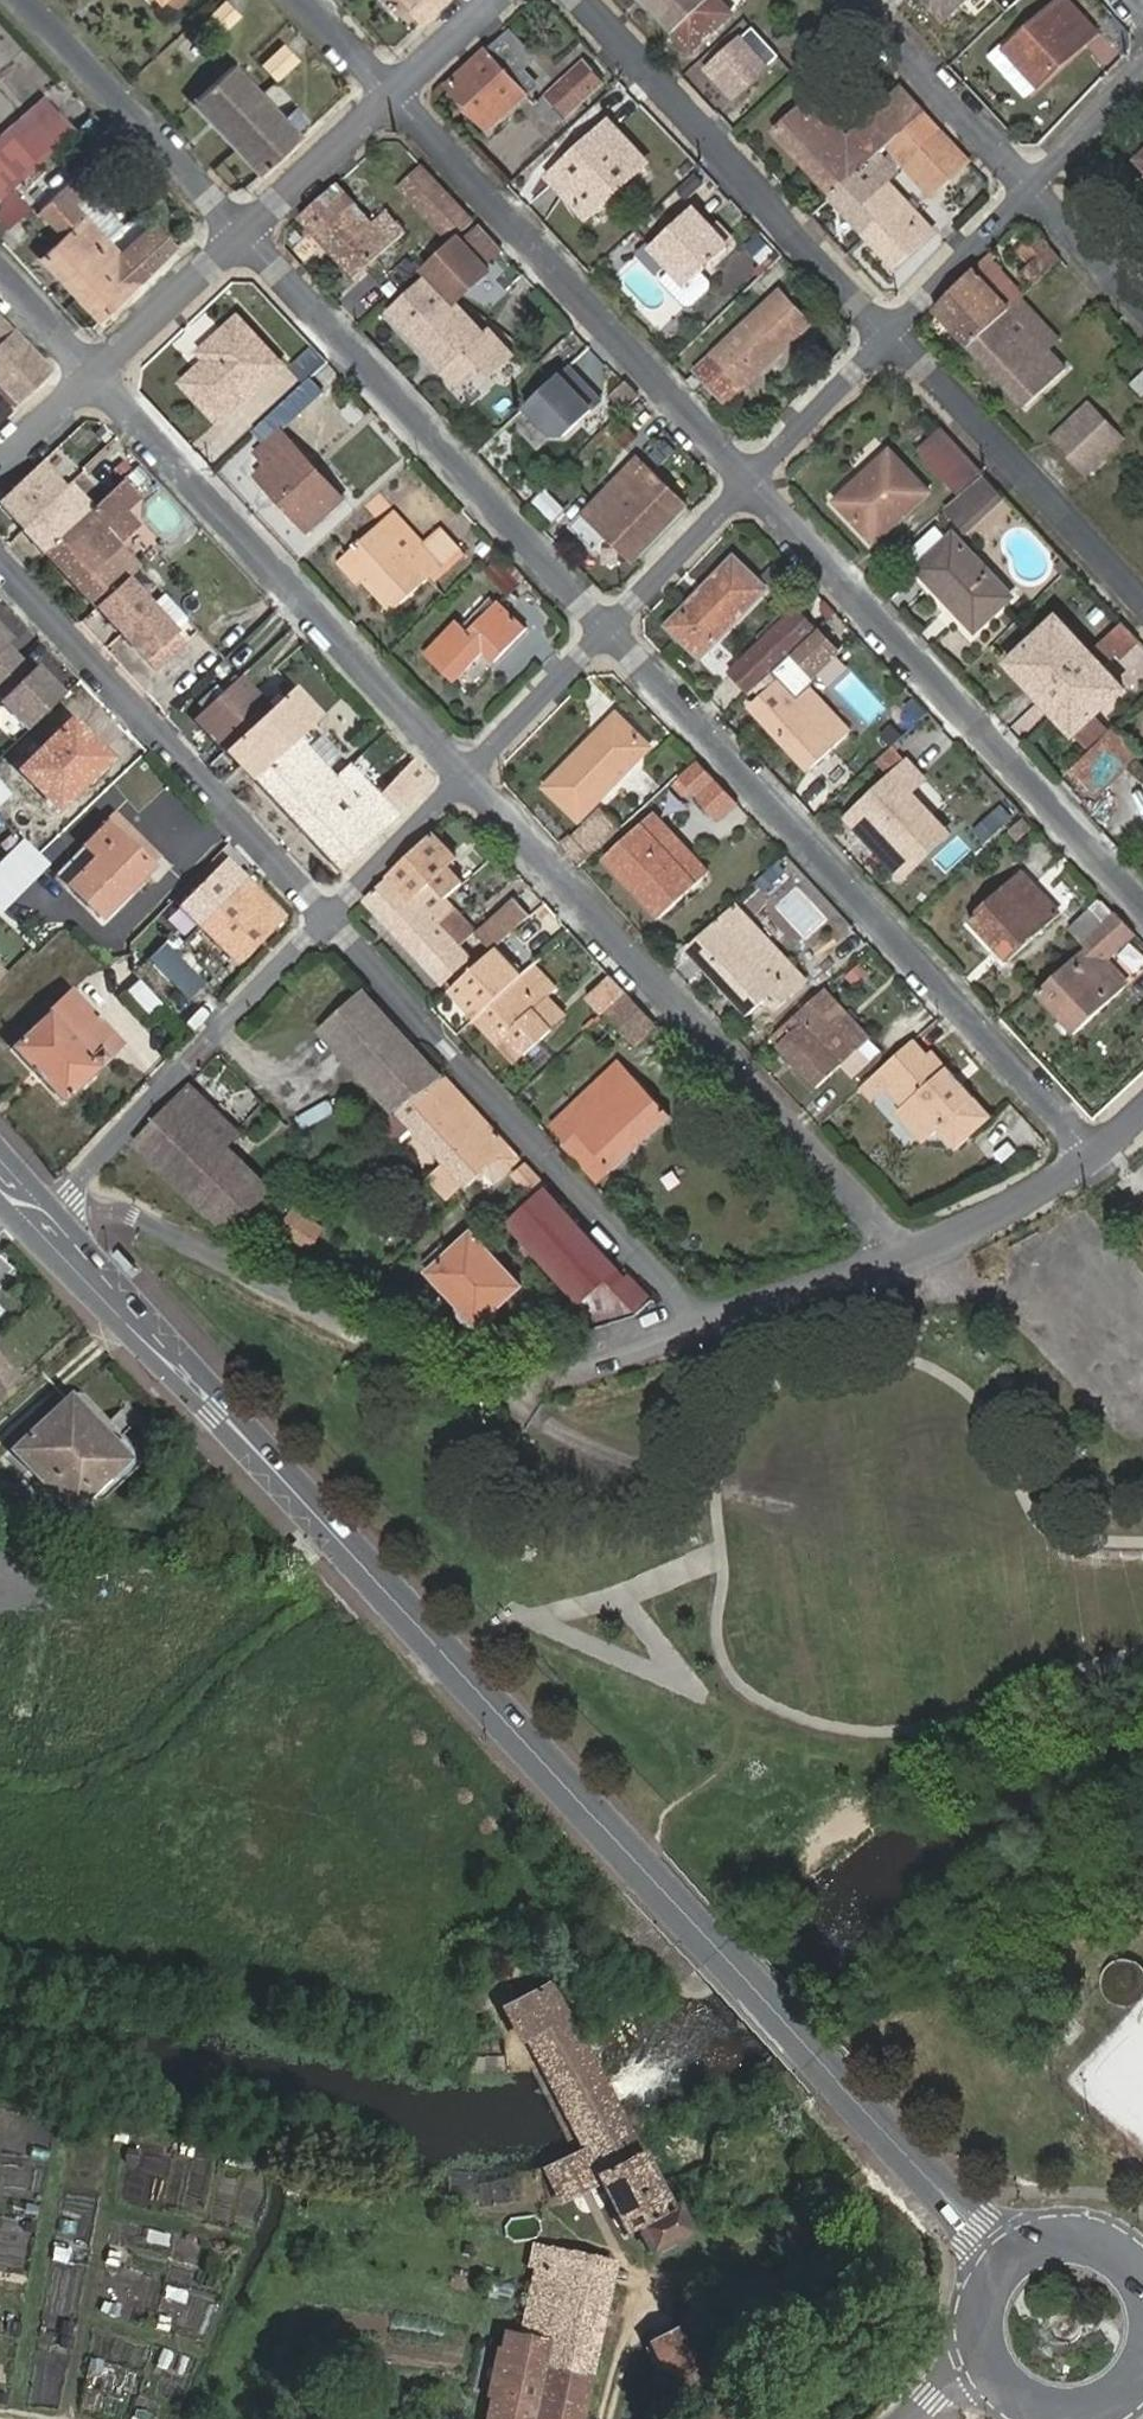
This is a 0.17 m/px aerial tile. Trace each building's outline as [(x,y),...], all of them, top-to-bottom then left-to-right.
[(230,31),(245,13),(229,0),(226,0),(212,16),(230,31)] [(422,22),(445,0),(402,0),(422,22)] [(724,0),(645,0),(694,55),(738,16),(724,0)] [(955,26),(983,0),(930,0),(955,26)] [(1068,0),(1059,0),(1006,49),(1039,83),(1096,31),(1068,0)] [(526,71),(537,61),(511,33),(453,86),(491,130),(538,85),(526,71)] [(271,76),(294,54),(281,41),(259,63),(271,76)] [(738,100),(770,70),(745,42),(712,72),(738,100)] [(550,74),(537,61),(526,71),(538,85),(550,74)] [(604,82),(586,61),(537,105),(557,126),(604,82)] [(194,102),(237,147),(257,129),(238,107),(258,88),(234,65),(194,102)] [(926,113),(887,69),(864,90),(881,109),(886,106),(896,116),(890,121),(902,134),(926,113)] [(237,147),(261,172),(302,134),(258,88),(238,107),(257,129),(237,147)] [(0,141),(0,158),(5,164),(0,169),(0,197),(77,128),(49,97),(0,141)] [(776,134),(833,197),(871,163),(813,100),(776,134)] [(926,113),(902,134),(895,141),(911,160),(942,130),(926,113)] [(611,123),(579,152),(583,156),(577,161),(573,157),(552,177),(590,216),(648,162),(611,123)] [(969,160),(942,130),(911,160),(937,188),(969,160)] [(895,141),(882,152),(900,171),(911,160),(895,141)] [(583,156),(579,152),(573,157),(577,161),(583,156)] [(871,163),(833,197),(867,234),(886,217),(871,200),(888,183),(900,171),(882,152),(871,163)] [(424,168),(402,188),(451,242),(457,236),(474,221),(424,168)] [(45,257),(80,297),(103,275),(89,260),(111,240),(78,204),(90,193),(76,177),(42,208),(68,237),(45,257)] [(886,217),(867,234),(895,264),(932,229),(888,183),(871,200),(886,217)] [(370,218),(338,184),(320,200),(375,260),(393,245),(376,225),(370,218)] [(0,211),(0,218),(10,228),(31,209),(18,195),(0,211)] [(375,260),(320,200),(301,218),(357,277),(375,260)] [(726,248),(724,246),(709,231),(689,209),(651,246),(670,266),(657,278),(684,306),(692,306),(709,290),(709,282),(701,273),(726,248)] [(390,213),(376,225),(393,245),(407,232),(390,213)] [(709,231),(724,246),(733,238),(718,222),(709,231)] [(1033,286),(1063,259),(1031,224),(1002,251),(1033,286)] [(503,251),(479,226),(463,242),(448,256),(450,258),(432,274),(391,313),(450,375),(495,333),(491,328),(488,331),(449,288),(454,282),(478,259),(485,268),(503,251)] [(127,257),(111,240),(89,260),(103,275),(80,297),(101,322),(146,279),(176,247),(158,228),(127,257)] [(463,242),(457,236),(451,242),(425,267),(432,274),(450,258),(448,256),(463,242)] [(764,242),(753,252),(764,264),(775,253),(764,242)] [(1021,297),(984,258),(934,308),(968,345),(1008,308),(1018,299),(1021,297)] [(490,273),(485,268),(478,259),(454,282),(467,295),(490,273)] [(809,327),(778,293),(714,355),(746,388),(809,327)] [(1056,341),(1018,299),(1008,308),(1046,350),(1056,341)] [(1046,350),(1008,308),(968,345),(1025,406),(1065,370),(1046,350)] [(228,340),(209,356),(184,378),(219,418),(285,360),(243,312),(221,331),(228,340)] [(20,398),(52,368),(1,314),(0,315),(0,376),(20,398)] [(201,349),(209,356),(228,340),(221,331),(201,349)] [(450,375),(449,376),(458,386),(481,366),(491,376),(516,355),(495,333),(450,375)] [(731,402),(746,388),(714,355),(699,369),(731,402)] [(583,382),(569,367),(526,408),(553,436),(565,437),(602,402),(590,389),(587,392),(580,385),(583,382)] [(1132,385),(1142,394),(1142,372),(1132,385)] [(265,418),(256,426),(264,434),(284,416),(288,420),(323,390),(310,376),(277,407),(282,413),(270,424),(265,418)] [(1082,426),(1096,413),(1087,404),(1073,416),(1082,426)] [(277,407),(265,418),(270,424),(282,413),(277,407)] [(1119,439),(1096,413),(1082,426),(1073,416),(1051,437),(1083,472),(1119,439)] [(344,498),(284,428),(260,450),(270,462),(259,473),(309,529),(344,498)] [(977,470),(939,429),(915,451),(953,492),(977,470)] [(111,491),(141,462),(132,452),(127,456),(104,431),(79,453),(95,470),(90,475),(108,494),(111,491)] [(924,492),(886,452),(833,502),(872,542),(924,492)] [(0,500),(48,550),(91,509),(44,459),(0,500)] [(619,477),(669,525),(687,507),(636,460),(619,477)] [(980,474),(941,509),(960,529),(997,493),(980,474)] [(603,491),(655,540),(669,525),(619,477),(603,491)] [(557,516),(565,500),(545,489),(536,504),(557,516)] [(48,550),(100,606),(126,583),(124,581),(108,563),(126,548),(119,540),(140,520),(125,507),(111,491),(108,494),(91,509),(48,550)] [(637,559),(655,540),(603,491),(571,524),(597,550),(611,535),(637,559)] [(436,572),(415,550),(383,518),(351,552),(372,574),(369,578),(399,609),(436,572)] [(922,563),(929,558),(949,540),(937,526),(911,550),(922,563)] [(1010,596),(954,536),(949,540),(929,558),(922,563),(918,567),(975,629),(1010,596)] [(425,541),(415,550),(436,572),(446,562),(425,541)] [(126,548),(108,563),(124,581),(142,564),(126,548)] [(372,574),(351,552),(342,560),(363,583),(369,578),(372,574)] [(700,655),(713,642),(767,588),(735,557),(705,588),(707,591),(684,614),(682,612),(669,626),(689,646),(700,655)] [(150,609),(126,583),(100,606),(156,666),(182,642),(173,633),(150,609)] [(168,591),(150,609),(173,633),(192,615),(168,591)] [(526,627),(498,599),(470,627),(461,618),(427,652),(454,680),(486,649),(495,657),(526,627)] [(789,655),(815,630),(793,609),(729,672),(749,694),(789,655)] [(1042,693),(1087,651),(1055,618),(1005,664),(1023,684),(1029,679),(1042,693)] [(1122,659),(1142,638),(1124,620),(1103,641),(1122,659)] [(2,693),(0,695),(0,700),(29,728),(64,695),(34,663),(30,667),(4,639),(8,635),(0,626),(0,691),(2,693)] [(835,652),(815,630),(789,655),(810,676),(835,652)] [(1123,691),(1087,651),(1042,693),(1055,707),(1049,712),(1072,737),(1123,691)] [(198,715),(278,801),(320,761),(303,743),(309,737),(304,731),(318,718),(288,688),(268,705),(241,676),(198,715)] [(810,771),(852,731),(810,687),(798,697),(783,679),(753,708),(810,771)] [(1023,684),(1037,698),(1042,693),(1029,679),(1023,684)] [(1042,693),(1037,698),(1049,712),(1055,707),(1042,693)] [(653,748),(617,714),(548,787),(582,821),(653,748)] [(109,760),(72,720),(20,769),(59,807),(109,760)] [(1110,727),(1068,769),(1093,796),(1137,755),(1110,727)] [(320,761),(278,801),(319,846),(377,793),(349,764),(334,749),(320,761)] [(434,780),(413,757),(392,776),(394,779),(377,793),(319,846),(341,870),(389,826),(434,780)] [(736,803),(697,763),(679,779),(718,820),(736,803)] [(906,763),(848,820),(903,878),(941,843),(899,800),(905,794),(921,780),(906,763)] [(11,794),(0,777),(0,801),(11,794)] [(946,838),(905,794),(899,800),(941,843),(946,838)] [(607,842),(621,829),(603,810),(589,822),(607,842)] [(78,875),(69,883),(101,915),(146,871),(156,881),(171,867),(116,811),(107,819),(109,823),(67,862),(78,875)] [(992,811),(974,827),(986,840),(1004,824),(992,811)] [(652,832),(663,823),(655,814),(604,858),(660,919),(709,873),(701,864),(689,874),(652,832)] [(0,824),(0,845),(7,851),(21,837),(4,820),(0,824)] [(701,864),(663,823),(652,832),(689,874),(701,864)] [(458,858),(436,833),(392,877),(414,900),(432,883),(450,865),(451,865),(458,858)] [(0,861),(0,907),(44,862),(23,838),(0,861)] [(502,855),(489,842),(481,850),(493,864),(502,855)] [(234,888),(247,877),(227,857),(180,906),(239,963),(285,916),(264,894),(252,906),(234,888)] [(58,871),(69,883),(78,875),(67,862),(58,871)] [(450,865),(432,883),(451,903),(470,885),(451,865),(450,865)] [(1017,896),(1030,883),(1020,873),(970,921),(1009,963),(1060,915),(1049,903),(1037,915),(1017,896)] [(264,894),(247,877),(234,888),(252,906),(264,894)] [(414,900),(392,877),(368,900),(442,979),(469,955),(440,924),(455,909),(451,903),(432,883),(414,900)] [(1049,903),(1030,883),(1017,896),(1037,915),(1049,903)] [(481,931),(496,948),(532,917),(516,899),(481,931)] [(731,909),(769,950),(776,943),(738,902),(731,909)] [(1065,932),(1079,946),(1082,943),(1110,916),(1097,902),(1065,932)] [(801,985),(769,950),(731,909),(690,947),(707,967),(709,970),(748,1012),(766,997),(776,1008),(801,985)] [(1110,916),(1082,943),(1087,948),(1098,960),(1099,959),(1126,934),(1110,916)] [(1136,973),(1142,959),(1142,953),(1126,944),(1117,963),(1136,973)] [(205,984),(168,945),(153,959),(190,997),(205,984)] [(1098,960),(1087,948),(1039,995),(1075,1033),(1124,985),(1099,959),(1098,960)] [(452,991),(478,1018),(524,975),(500,950),(452,991)] [(9,971),(0,962),(0,981),(9,971)] [(524,975),(478,1018),(496,1039),(503,1034),(523,1055),(551,1030),(540,1017),(556,1003),(547,994),(554,986),(534,966),(524,975)] [(603,1012),(627,991),(613,976),(589,998),(603,1012)] [(127,993),(152,1013),(164,999),(138,979),(127,993)] [(828,987),(774,1033),(782,1041),(778,1045),(817,1087),(873,1036),(828,987)] [(100,1047),(116,1032),(74,988),(13,1046),(64,1102),(109,1057),(100,1047)] [(446,1078),(366,989),(322,1031),(397,1111),(400,1109),(446,1078)] [(630,994),(588,1032),(607,1052),(626,1036),(636,1046),(659,1026),(630,994)] [(566,1014),(556,1003),(540,1017),(551,1030),(566,1014)] [(126,1042),(116,1032),(100,1047),(109,1057),(126,1042)] [(503,1034),(496,1039),(517,1061),(523,1055),(503,1034)] [(913,1041),(900,1052),(947,1101),(963,1087),(961,1085),(956,1089),(949,1081),(955,1077),(931,1050),(926,1055),(913,1041)] [(947,1101),(900,1052),(875,1076),(902,1104),(901,1118),(920,1135),(929,1138),(938,1130),(957,1150),(992,1117),(963,1087),(947,1101)] [(623,1061),(604,1079),(618,1093),(636,1076),(623,1061)] [(618,1093),(604,1079),(553,1125),(602,1180),(673,1114),(636,1076),(618,1093)] [(449,1077),(446,1078),(400,1109),(471,1185),(502,1156),(512,1166),(523,1156),(449,1077)] [(956,1089),(961,1085),(955,1077),(949,1081),(956,1089)] [(191,1086),(137,1144),(225,1228),(277,1192),(227,1146),(240,1131),(191,1086)] [(305,1127),(338,1113),(332,1099),(300,1114),(305,1127)] [(537,1190),(546,1182),(533,1168),(523,1176),(537,1190)] [(542,1195),(551,1187),(546,1182),(537,1190),(542,1195)] [(570,1306),(579,1333),(638,1314),(655,1299),(631,1274),(627,1278),(551,1187),(542,1195),(511,1224),(567,1285),(558,1293),(570,1306)] [(280,1232),(317,1251),(331,1224),(294,1206),(280,1232)] [(521,1285),(473,1234),(433,1273),(480,1323),(521,1285)] [(20,1379),(0,1357),(0,1396),(20,1379)] [(72,1512),(132,1456),(79,1398),(75,1401),(71,1396),(13,1450),(72,1512)] [(508,2005),(527,2039),(568,2017),(550,1982),(508,2005)] [(527,2039),(585,2150),(599,2178),(628,2233),(641,2227),(654,2249),(692,2229),(676,2202),(670,2204),(568,2017),(527,2039)] [(1134,2142),(1142,2150),(1142,2132),(1134,2142)] [(599,2178),(585,2150),(547,2173),(561,2199),(599,2178)] [(225,2216),(236,2170),(189,2159),(178,2205),(225,2216)] [(121,2174),(120,2203),(156,2204),(157,2175),(121,2174)] [(569,2253),(535,2246),(531,2268),(536,2269),(518,2355),(545,2360),(537,2403),(495,2395),(490,2418),(583,2418),(610,2283),(565,2274),(569,2253)] [(614,2261),(569,2253),(565,2274),(610,2283),(614,2261)] [(487,2294),(514,2296),(515,2282),(488,2280),(487,2294)] [(684,2325),(650,2344),(690,2418),(735,2418),(684,2325)] [(94,2360),(91,2389),(126,2393),(130,2365),(94,2360)]
